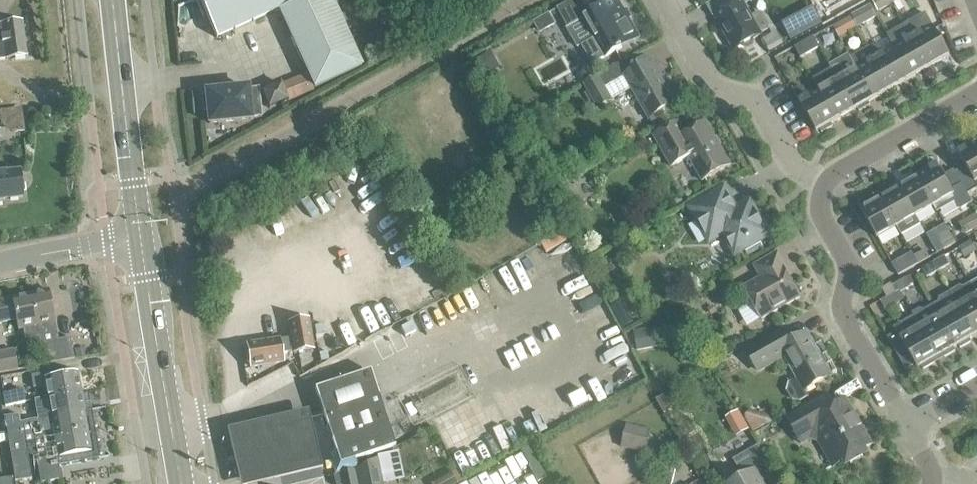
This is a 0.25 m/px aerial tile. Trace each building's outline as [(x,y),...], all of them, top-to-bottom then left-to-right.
[(216,38),(278,9),(292,40),(314,87),(361,66),(331,0),(199,0),(216,38)] [(620,44),(637,34),(618,0),(612,0),(606,4),(604,0),(572,0),(558,8),(568,26),(582,19),(593,38),(586,42),(597,62),(622,48),(620,44)] [(730,8),(716,15),(735,50),(760,36),(759,34),(768,29),(768,26),(762,14),(758,13),(750,18),(741,2),(744,0),(726,0),(730,8)] [(893,2),(892,0),(873,0),(879,10),(893,2)] [(869,5),(851,15),(858,27),(876,17),(869,5)] [(540,32),(554,24),(548,13),(534,21),(540,32)] [(839,36),(856,26),(850,14),(832,24),(839,36)] [(906,25),(907,26),(930,67),(950,55),(926,14),(906,25)] [(1,25),(0,25),(0,58),(6,58),(26,56),(21,22),(1,24),(1,25)] [(911,77),(930,67),(907,26),(906,25),(887,36),(894,47),(911,77)] [(836,36),(831,26),(819,33),(824,43),(836,36)] [(795,47),(801,58),(819,47),(813,37),(795,47)] [(875,44),(869,47),(892,88),(911,77),(894,47),(883,53),(879,45),(875,44)] [(850,58),(873,99),(892,88),(869,47),(850,58)] [(838,65),(832,69),(855,109),(857,108),(859,111),(869,106),(867,102),(873,99),(850,58),(848,54),(838,61),(838,65)] [(625,76),(649,119),(676,103),(652,60),(631,72),(625,60),(584,83),(598,108),(611,100),(604,88),(625,76)] [(813,79),(819,90),(836,120),(855,109),(832,69),(825,72),(813,79)] [(268,108),(281,103),(313,90),(307,74),(262,92),(268,108)] [(800,87),(793,91),(816,131),(820,129),(822,133),(832,127),(830,123),(836,120),(819,90),(808,96),(804,87),(800,87)] [(206,95),(202,96),(203,111),(207,111),(209,123),(250,119),(250,118),(261,117),(258,88),(247,90),(247,88),(206,93),(206,95)] [(730,165),(705,122),(685,134),(678,122),(654,136),(671,166),(689,157),(703,181),(730,165)] [(976,141),(958,152),(966,166),(955,172),(968,194),(976,189),(976,142),(976,141)] [(917,175),(934,205),(933,206),(936,212),(968,194),(955,172),(945,178),(937,164),(917,175)] [(1,202),(1,200),(22,197),(20,181),(18,181),(17,177),(20,176),(19,171),(0,174),(0,203),(1,202)] [(916,216),(933,206),(934,205),(917,175),(898,186),(915,216),(916,216)] [(898,186),(880,196),(897,227),(901,235),(921,224),(916,216),(915,216),(898,186)] [(709,242),(723,234),(735,255),(745,250),(748,255),(763,246),(760,241),(770,236),(750,201),(745,204),(746,206),(741,209),(740,207),(736,209),(724,188),(690,208),(709,242)] [(897,227),(880,196),(878,193),(866,200),(868,203),(860,208),(877,238),(897,227)] [(374,236),(395,223),(391,217),(370,230),(374,236)] [(945,249),(956,243),(951,235),(940,242),(945,249)] [(918,264),(930,258),(925,250),(914,257),(918,264)] [(761,319),(800,297),(788,277),(792,275),(779,252),(754,266),(761,278),(744,288),(761,319)] [(898,275),(918,264),(914,257),(911,253),(892,264),(898,275)] [(938,271),(949,265),(945,256),(933,263),(938,271)] [(927,278),(938,271),(933,263),(922,269),(927,278)] [(895,284),(892,286),(895,293),(899,291),(900,293),(911,287),(906,278),(901,281),(895,284)] [(891,284),(882,289),(887,298),(892,294),(895,293),(892,286),(891,284)] [(950,293),(974,336),(976,334),(976,297),(970,284),(964,288),(960,287),(950,293)] [(28,294),(38,337),(42,354),(44,364),(74,359),(70,338),(57,340),(52,341),(50,334),(56,333),(48,290),(28,294)] [(932,305),(956,346),(958,345),(960,349),(971,342),(969,339),(974,336),(950,293),(940,298),(937,302),(932,305)] [(25,340),(38,337),(28,294),(11,298),(0,300),(0,323),(16,320),(18,329),(22,328),(25,340)] [(914,316),(937,357),(942,354),(944,358),(955,351),(953,348),(956,346),(932,305),(924,309),(920,309),(912,314),(914,316)] [(932,360),(937,357),(914,316),(894,328),(905,346),(896,351),(906,369),(915,364),(917,368),(921,366),(923,370),(934,364),(932,360)] [(314,351),(309,321),(288,325),(290,338),(278,340),(247,346),(249,346),(249,350),(248,351),(248,354),(246,357),(247,362),(250,364),(251,368),(282,362),(281,354),(293,351),(293,354),(314,351)] [(648,339),(646,328),(636,330),(640,348),(658,345),(656,337),(648,339)] [(804,391),(832,375),(807,332),(786,344),(779,332),(746,350),(756,369),(783,354),(797,378),(789,383),(787,391),(791,399),(800,402),(808,397),(804,391)] [(17,370),(14,350),(0,353),(0,373),(17,370)] [(80,393),(76,372),(45,378),(44,374),(44,373),(30,376),(33,388),(45,386),(47,398),(35,400),(35,401),(80,393)] [(338,473),(356,467),(354,460),(393,448),(368,372),(314,389),(335,453),(332,454),(338,473)] [(5,405),(24,402),(22,390),(2,393),(5,405)] [(80,393),(35,401),(38,418),(83,410),(80,393)] [(860,451),(871,445),(845,400),(825,412),(819,401),(787,419),(799,440),(810,434),(821,437),(836,465),(847,458),(851,464),(863,457),(860,451)] [(19,415),(3,417),(5,428),(6,427),(10,454),(26,451),(27,457),(35,456),(40,482),(39,482),(40,483),(62,479),(61,478),(58,479),(57,471),(60,471),(60,469),(59,470),(58,466),(59,466),(59,465),(98,458),(98,457),(90,410),(83,411),(83,410),(38,418),(38,419),(20,422),(19,415)] [(735,435),(750,428),(741,410),(726,417),(735,435)] [(320,472),(307,415),(228,433),(239,483),(268,483),(320,472)] [(650,459),(655,439),(632,434),(627,453),(650,459)] [(733,459),(743,477),(730,483),(759,483),(756,479),(772,470),(758,445),(733,459)] [(26,451),(10,454),(14,482),(30,479),(27,457),(26,451)] [(377,458),(355,470),(353,470),(354,472),(356,483),(382,483),(377,458)] [(354,472),(353,470),(333,475),(335,483),(356,483),(354,472)]
